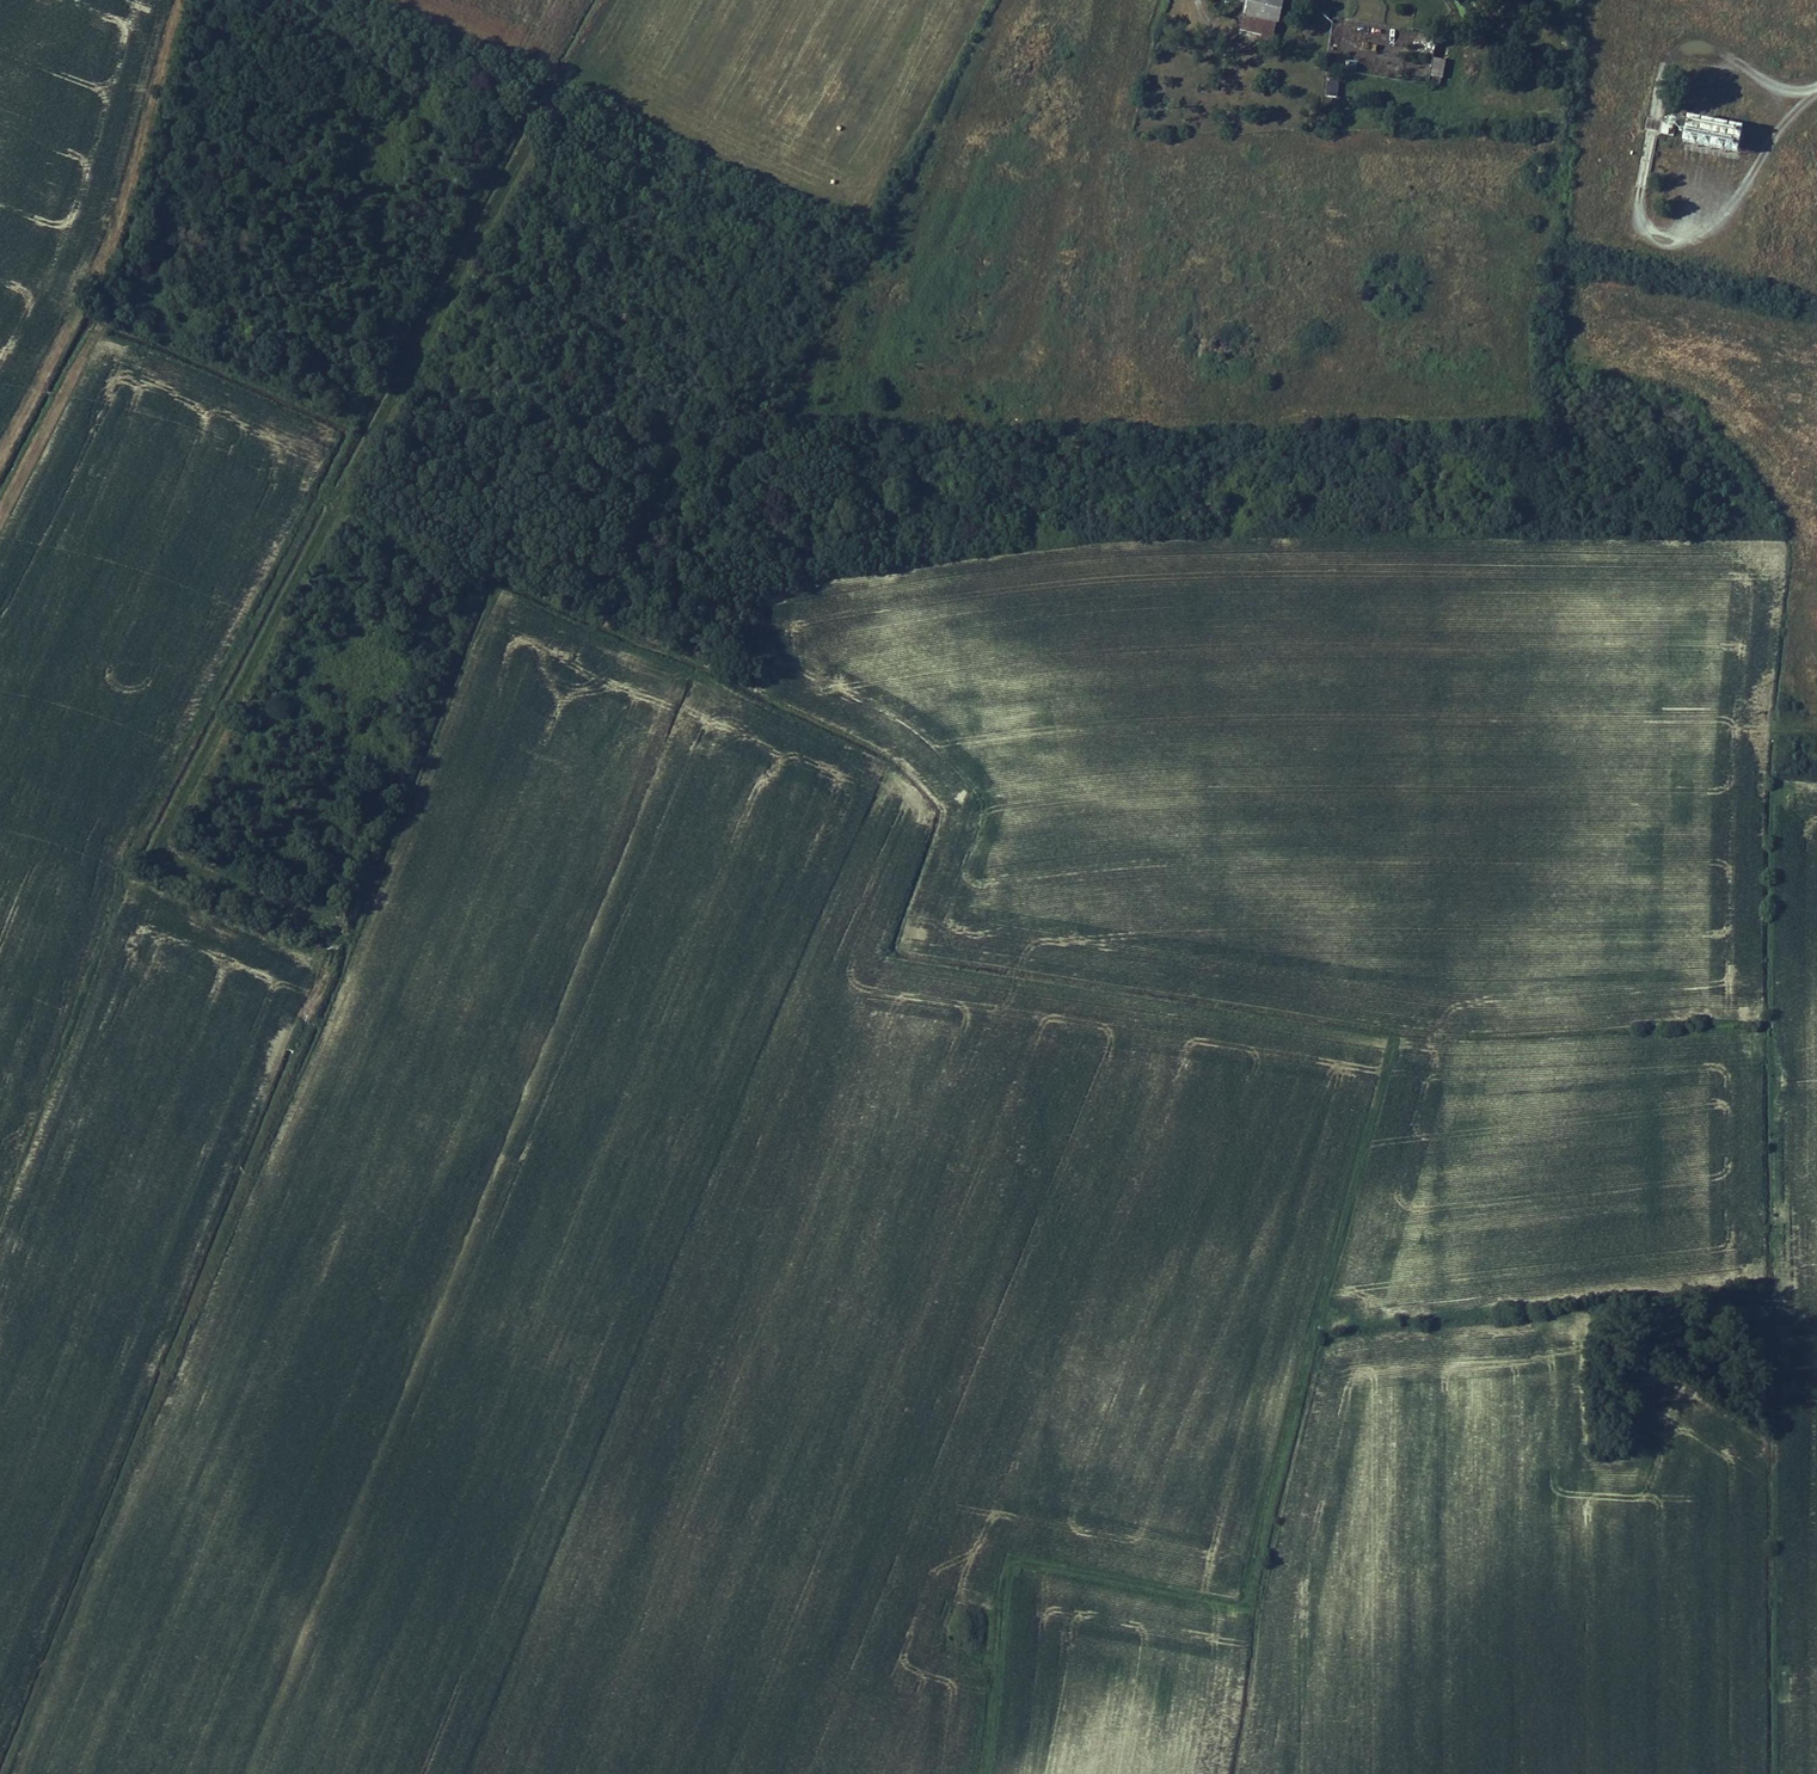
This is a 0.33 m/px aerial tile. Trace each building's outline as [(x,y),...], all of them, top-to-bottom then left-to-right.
[(1274,39),(1285,0),(1248,0),(1240,30),(1274,39)] [(1432,57),(1430,76),(1444,78),(1446,59),(1432,57)] [(1738,158),(1745,127),(1689,115),(1682,146),(1738,158)]
